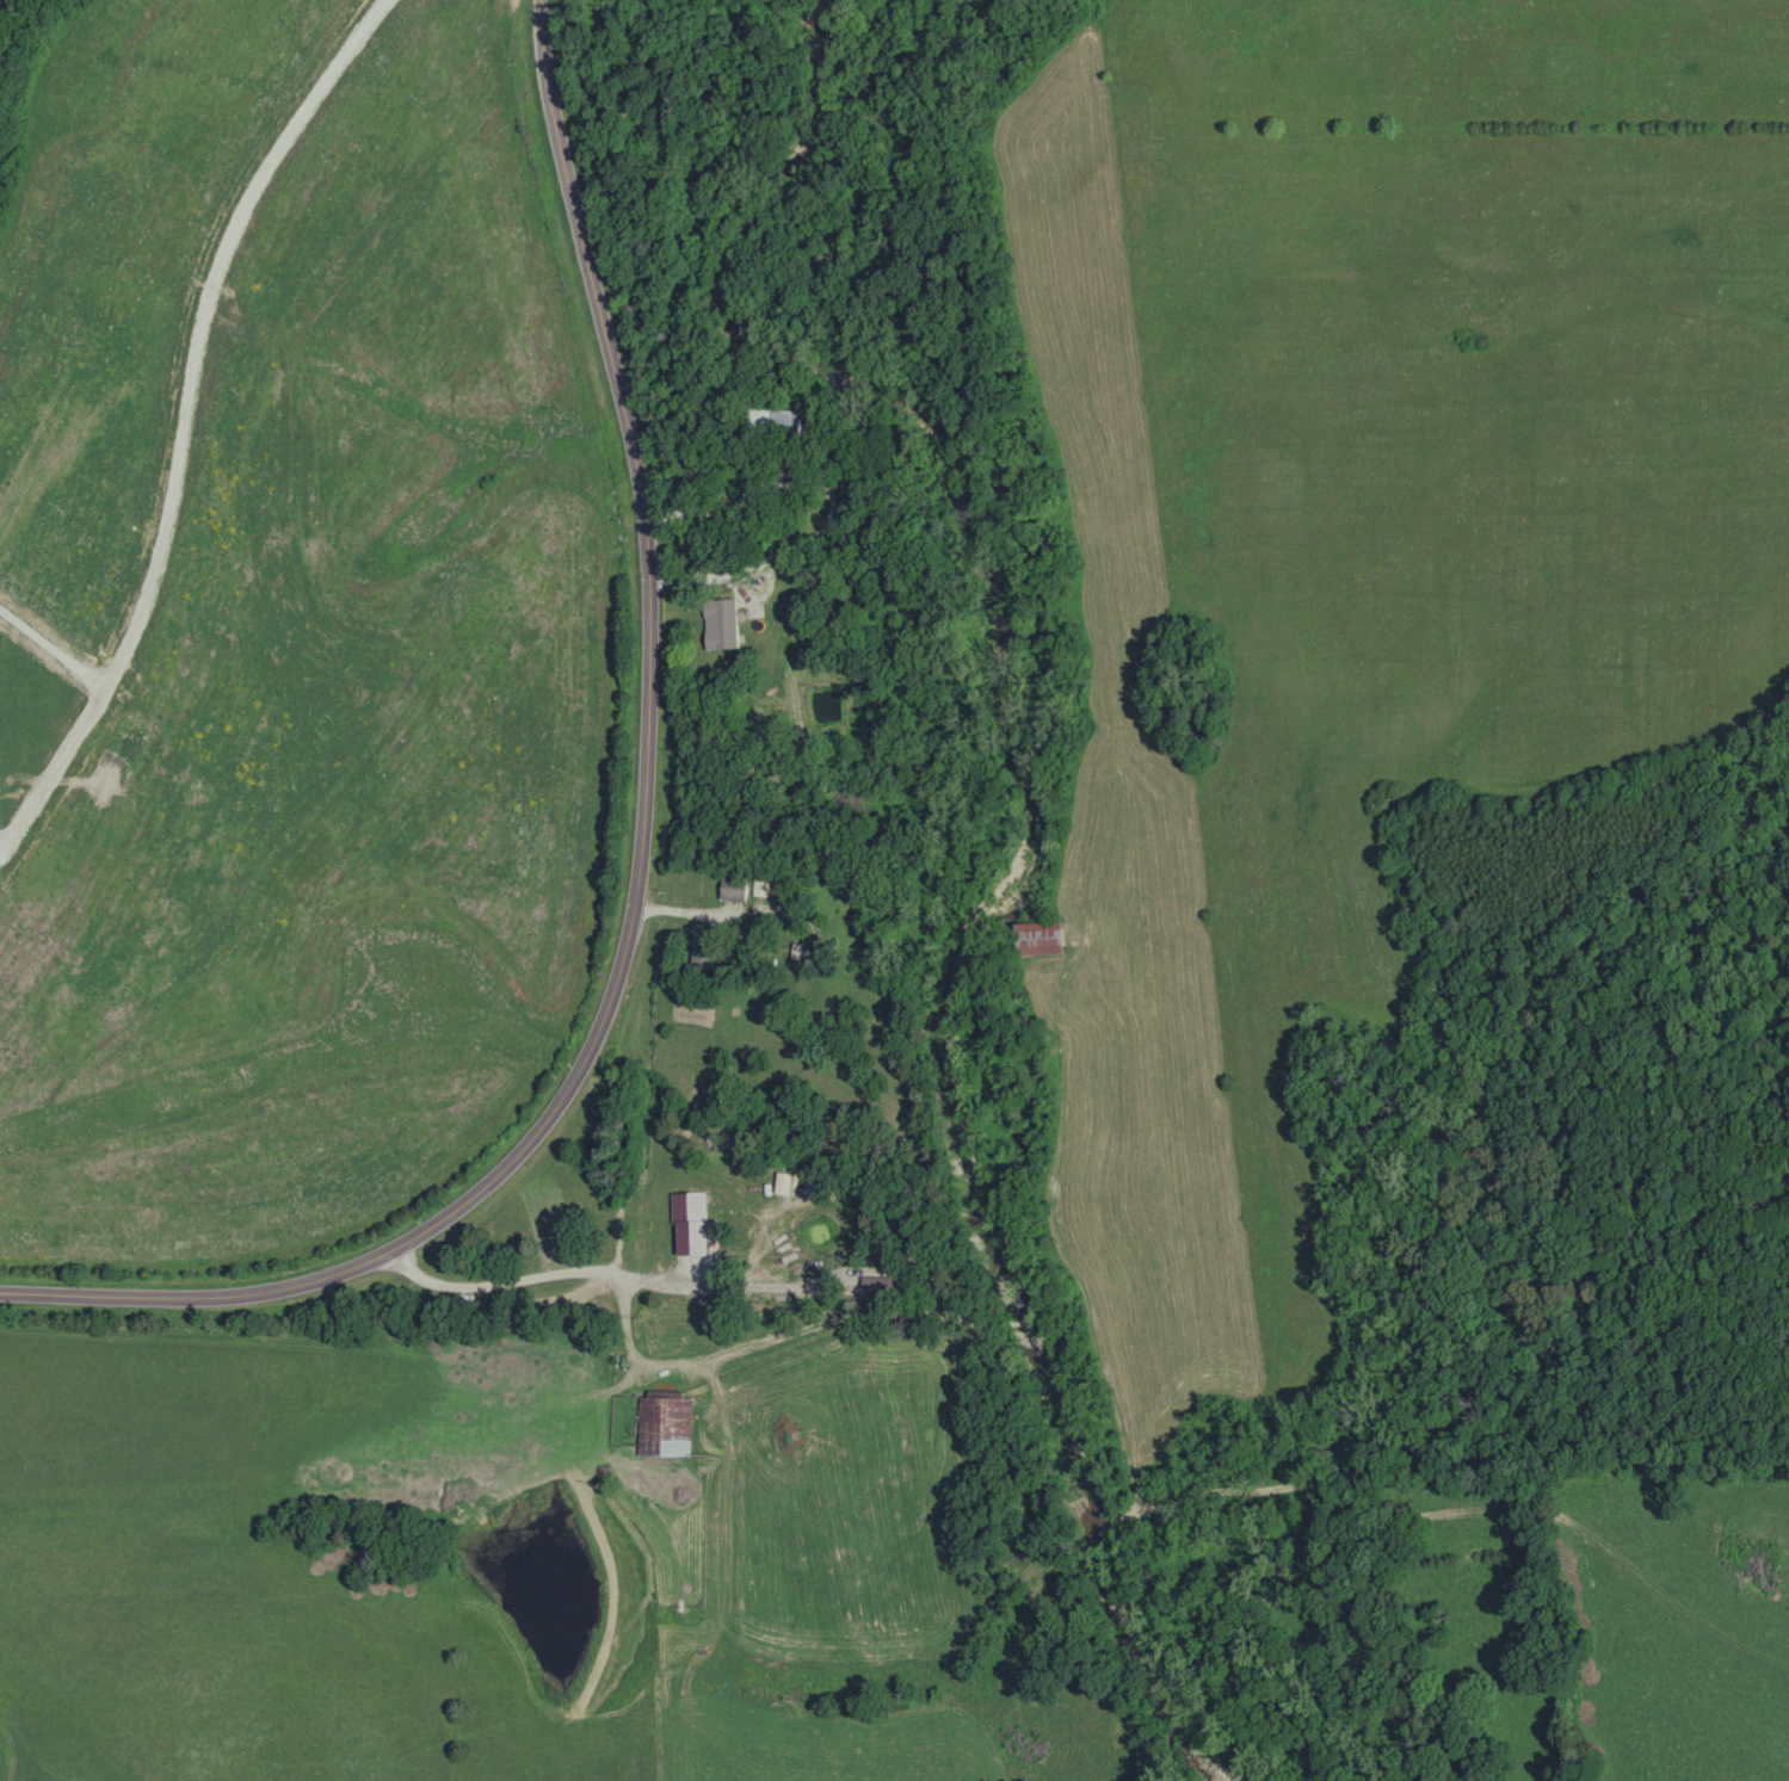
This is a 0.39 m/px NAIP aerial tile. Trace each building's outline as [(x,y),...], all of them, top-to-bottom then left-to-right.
[(737,600),(705,600),(705,651),(738,651),(737,600)] [(748,901),(749,881),(723,880),(723,900),(748,901)] [(1064,955),(1064,923),(1016,924),(1016,956),(1064,955)] [(640,1391),(640,1456),(694,1457),(694,1391),(640,1391)]
